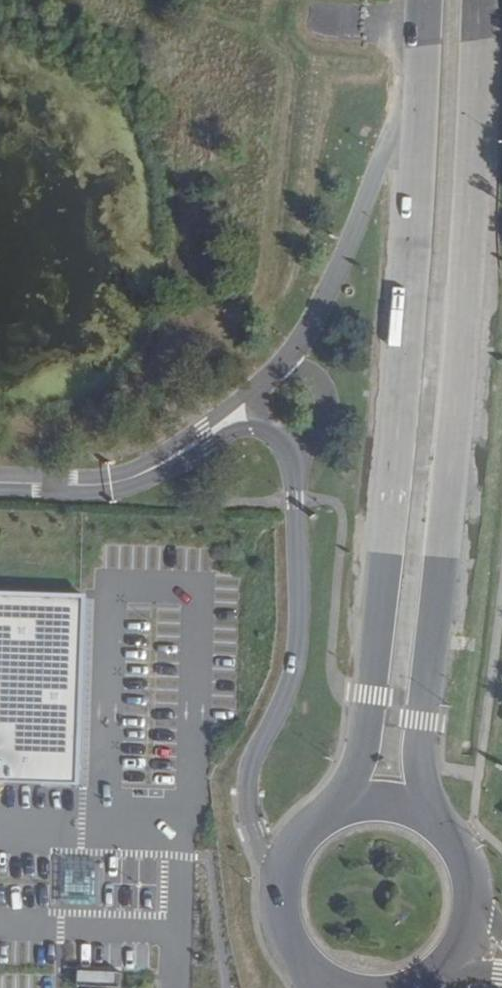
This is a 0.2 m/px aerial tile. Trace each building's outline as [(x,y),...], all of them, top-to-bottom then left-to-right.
[(0,587),(0,782),(81,785),(87,590),(0,587)] [(108,846),(62,845),(60,898),(107,899),(108,872),(108,846)]
